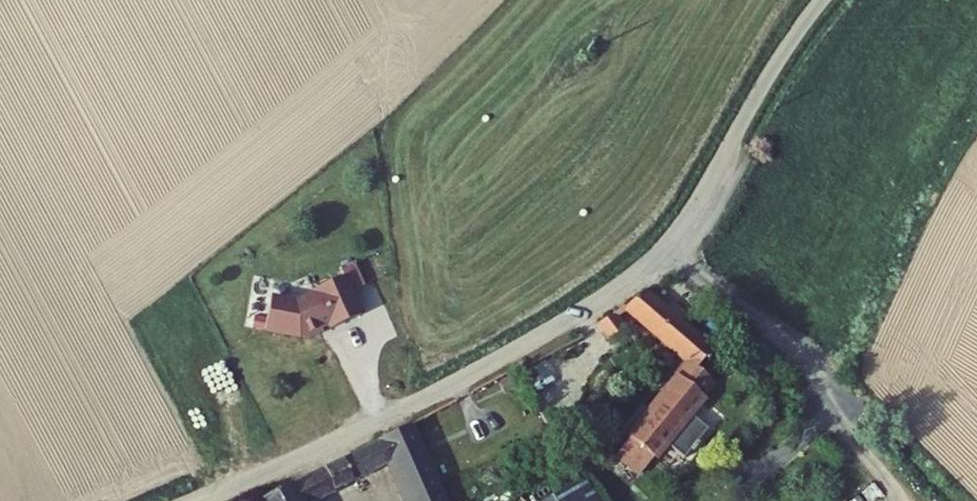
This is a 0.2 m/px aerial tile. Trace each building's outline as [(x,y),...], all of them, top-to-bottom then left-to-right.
[(302,308),(277,312),(283,345),(310,340),(312,344),(330,334),(329,331),(337,326),(340,332),(368,317),(349,279),(302,308)] [(656,296),(640,316),(701,366),(712,375),(728,355),(694,327),(700,320),(683,307),(677,314),(656,296)] [(613,326),(621,340),(639,331),(631,317),(613,326)] [(691,385),(643,445),(669,465),(731,388),(712,375),(701,366),(688,382),(691,385)] [(424,424),(391,441),(391,446),(283,500),(346,500),(352,498),(348,489),(404,466),(419,500),(460,500),(424,424)]
